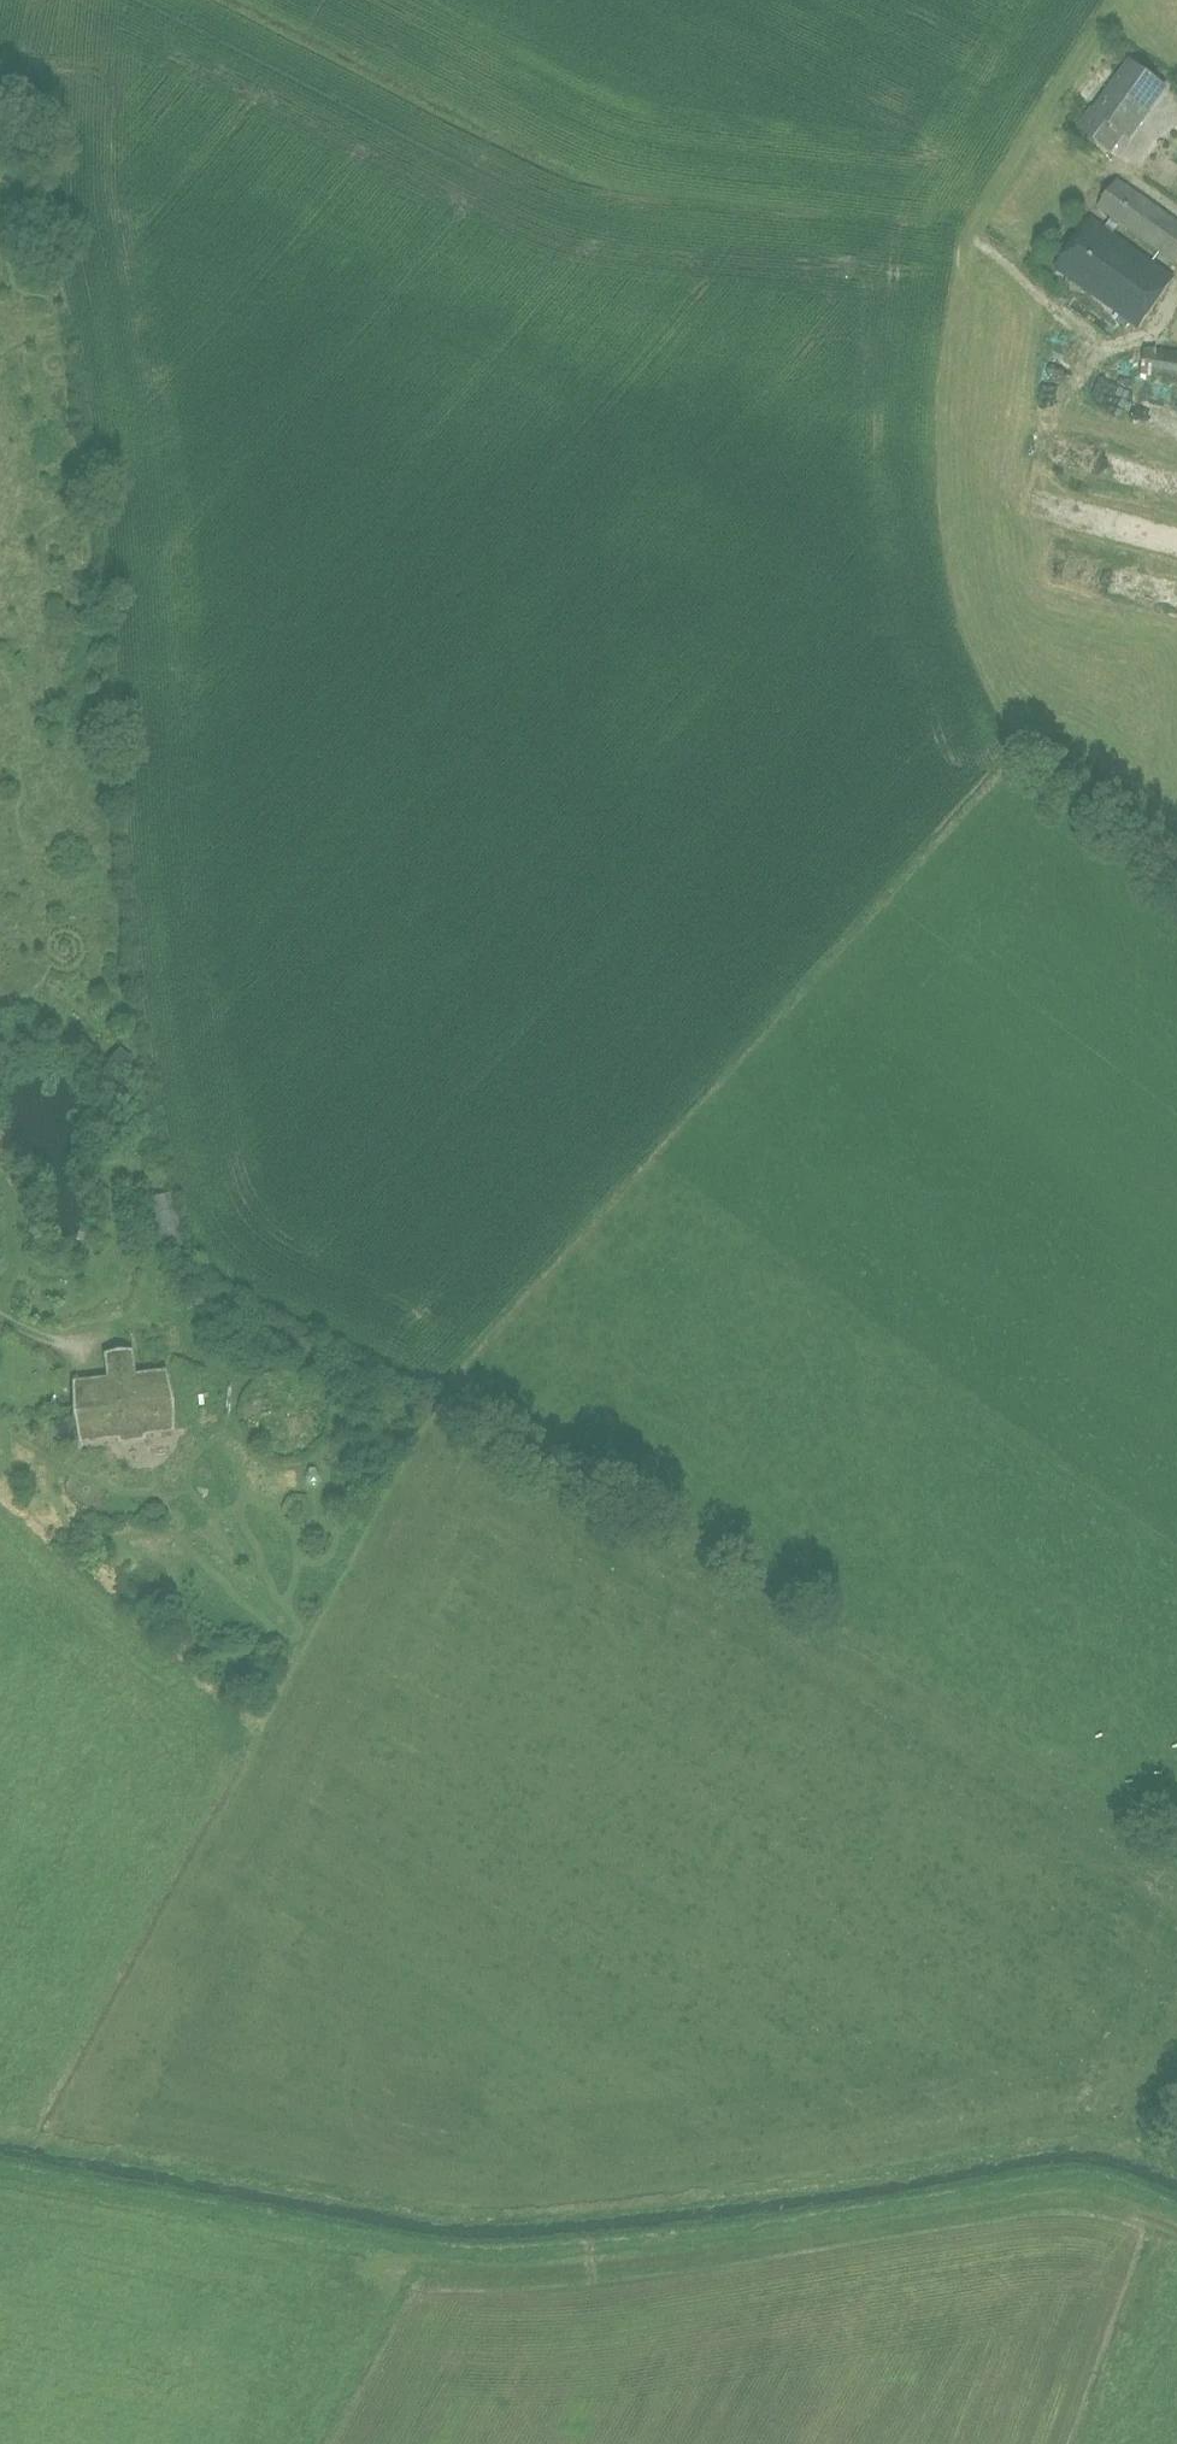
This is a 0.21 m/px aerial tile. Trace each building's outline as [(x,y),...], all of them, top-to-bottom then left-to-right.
[(1165,86),(1130,61),(1095,111),(1092,109),(1079,128),(1109,149),(1121,132),(1129,137),(1165,86)] [(1176,262),(1176,222),(1116,179),(1097,207),(1113,218),(1105,230),(1090,220),(1056,269),(1139,327),(1173,278),(1111,234),(1119,222),(1176,263),(1176,262)] [(1142,375),(1176,380),(1176,352),(1144,347),(1142,375)] [(171,1430),(163,1372),(74,1383),(78,1410),(95,1408),(99,1439),(119,1436),(120,1440),(144,1437),(143,1433),(171,1430)] [(179,1565),(193,1574),(203,1560),(190,1551),(179,1565)]
